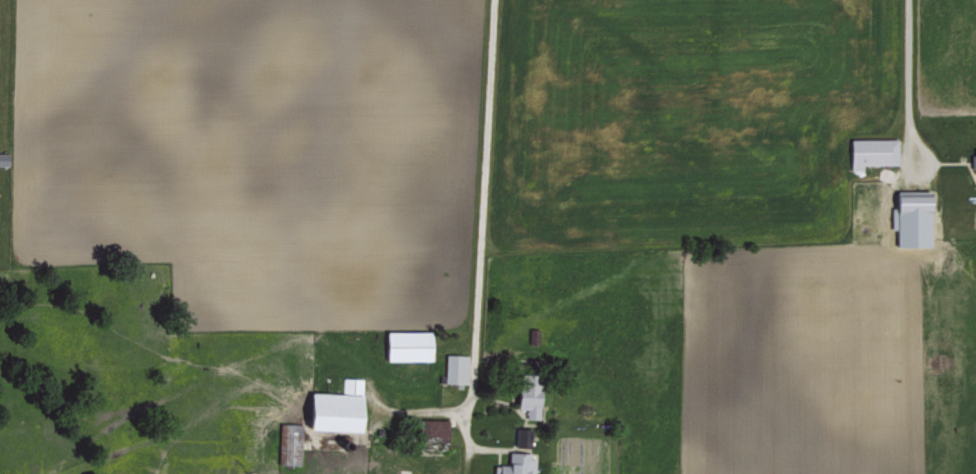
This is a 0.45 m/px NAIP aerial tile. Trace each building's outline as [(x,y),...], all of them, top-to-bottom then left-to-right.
[(897,137),(849,138),(849,169),(862,169),(862,163),(897,163),(897,137)] [(895,214),(930,213),(929,189),(895,190),(895,214)] [(430,360),(431,331),(385,330),(384,359),(430,360)] [(444,382),(467,383),(467,354),(444,353),(444,382)] [(525,418),(538,418),(539,374),(517,373),(516,407),(525,408),(525,418)] [(308,391),(306,429),(359,431),(361,377),(342,377),(341,393),(308,391)] [(447,419),(418,418),(417,445),(446,446),(447,419)] [(301,423),(278,422),(277,463),(300,464),(301,423)] [(514,426),(514,446),(530,445),(529,426),(514,426)] [(534,451),(508,451),(507,464),(497,463),(497,473),(534,473),(534,451)]
